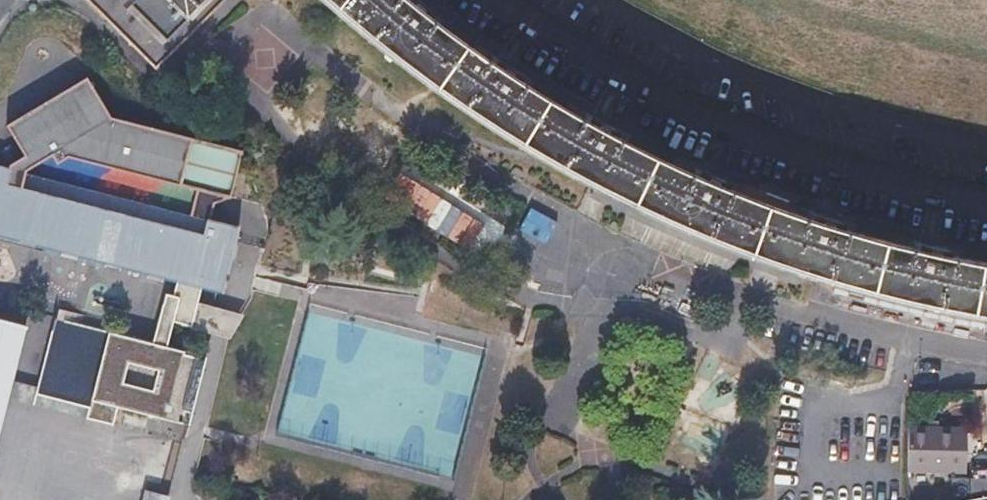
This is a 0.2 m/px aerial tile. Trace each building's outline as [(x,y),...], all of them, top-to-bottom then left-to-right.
[(156,63),(174,44),(164,33),(196,0),(90,0),(156,63)] [(368,30),(390,48),(439,84),(457,96),(504,127),(532,144),(557,158),(586,174),(610,186),(629,195),(718,234),(757,248),(830,273),(884,287),(943,301),(965,306),(986,309),(986,263),(962,259),(965,251),(901,236),(899,244),(845,231),(848,221),(786,202),(735,182),(674,156),(670,164),(632,145),(635,138),(600,119),(578,107),(573,115),(536,93),(541,86),(485,51),(481,57),(437,25),(442,19),(418,0),(333,0),(368,30)] [(243,144),(110,110),(85,71),(6,120),(25,151),(11,159),(10,164),(24,168),(26,162),(52,147),(57,156),(68,149),(198,182),(191,210),(210,215),(214,197),(231,191),(243,144)] [(221,287),(239,222),(0,162),(0,233),(177,276),(200,281),(221,287)] [(53,318),(34,394),(89,407),(86,417),(111,423),(115,405),(180,421),(191,377),(197,378),(203,353),(165,344),(171,320),(189,324),(200,281),(177,276),(173,294),(165,293),(160,302),(151,342),(53,318)] [(5,398),(10,380),(25,324),(0,317),(0,419),(5,398)] [(36,387),(10,380),(5,398),(86,418),(86,417),(89,407),(34,394),(36,387)] [(909,466),(939,468),(969,470),(971,429),(912,425),(909,466)] [(166,492),(144,486),(140,499),(164,499),(166,492)]
